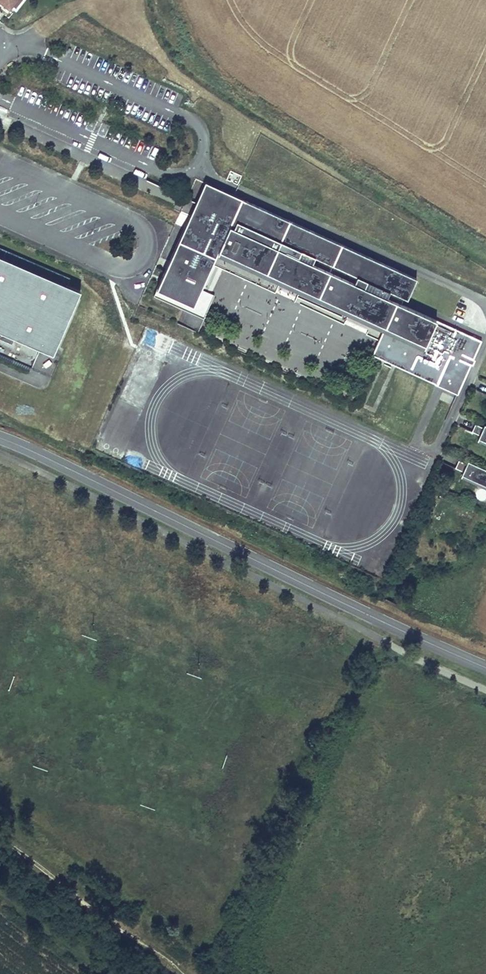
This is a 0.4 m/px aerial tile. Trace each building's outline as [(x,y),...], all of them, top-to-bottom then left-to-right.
[(9,15),(22,0),(0,0),(0,8),(9,15)] [(205,185),(179,242),(196,249),(192,257),(203,262),(210,248),(233,198),(205,185)] [(416,282),(233,198),(210,248),(231,258),(238,244),(273,260),(269,268),(387,323),(385,329),(373,353),(459,392),(471,367),(459,362),(462,357),(473,362),(481,344),(401,307),(404,300),(407,302),(416,282)] [(156,291),(153,298),(203,321),(214,297),(211,296),(192,287),(204,262),(203,262),(192,257),(196,249),(179,242),(156,291)] [(238,244),(231,258),(385,329),(387,323),(269,268),(273,260),(238,244)] [(30,371),(39,349),(53,355),(55,348),(80,293),(67,287),(69,280),(0,250),(0,358),(30,371)] [(373,353),(372,357),(457,396),(459,392),(373,353)] [(471,435),(485,442),(485,432),(475,427),(471,435)] [(454,471),(470,478),(468,481),(485,489),(485,477),(484,476),(485,473),(473,466),(471,470),(458,464),(454,471)]
